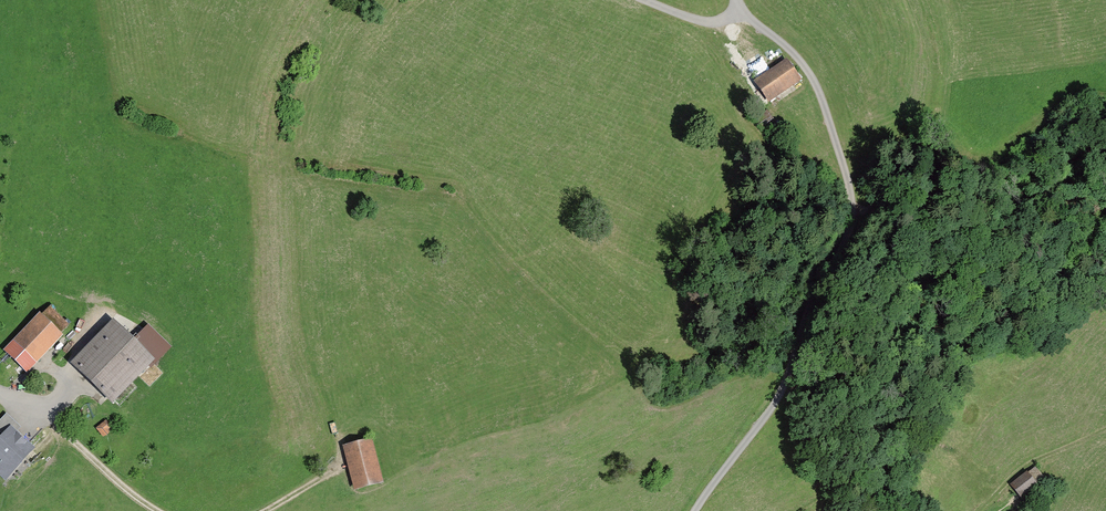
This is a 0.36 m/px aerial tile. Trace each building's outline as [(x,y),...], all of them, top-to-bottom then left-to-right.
[(788,63),(757,85),(771,105),(772,105),(802,84),(788,63)] [(41,315),(5,349),(26,371),(62,337),(41,315)] [(116,321),(74,364),(116,404),(158,361),(116,321)] [(106,432),(116,425),(109,415),(99,421),(106,432)] [(11,427),(0,439),(0,471),(6,477),(33,448),(11,427)] [(372,440),(344,446),(353,489),(382,483),(372,440)] [(1036,470),(1011,488),(1024,506),(1049,488),(1036,470)]
